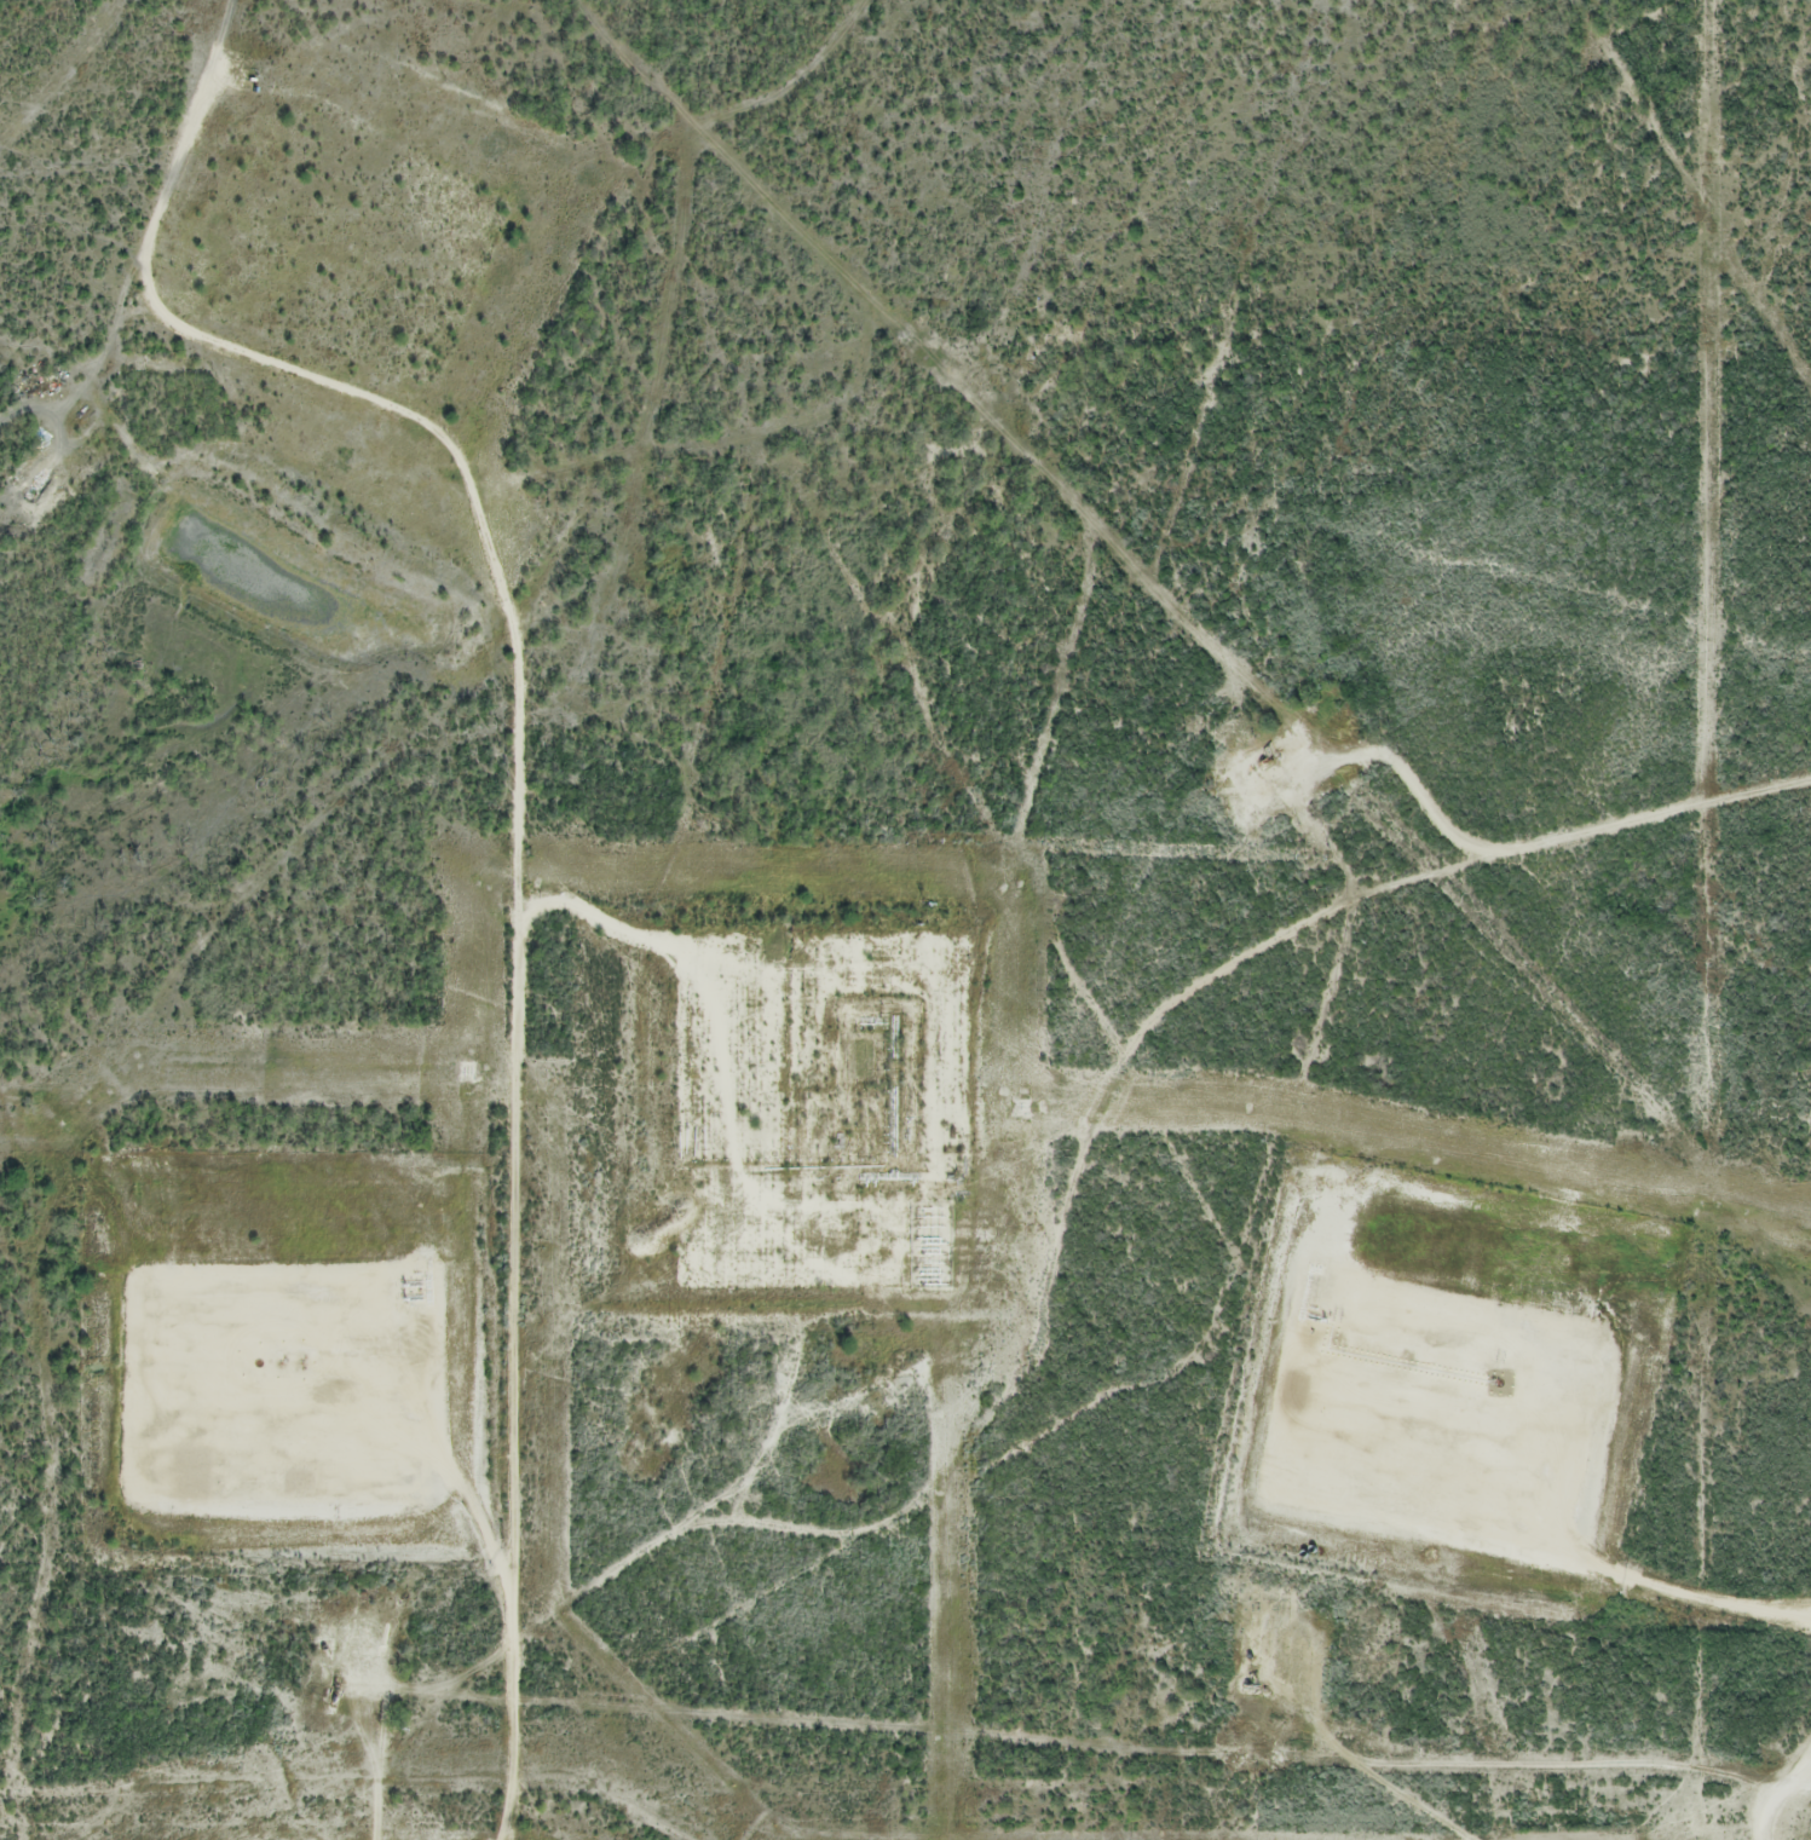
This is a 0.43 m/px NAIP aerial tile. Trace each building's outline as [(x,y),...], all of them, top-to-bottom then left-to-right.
[(208,31),(210,0),(219,0),(218,31),(208,31)]
